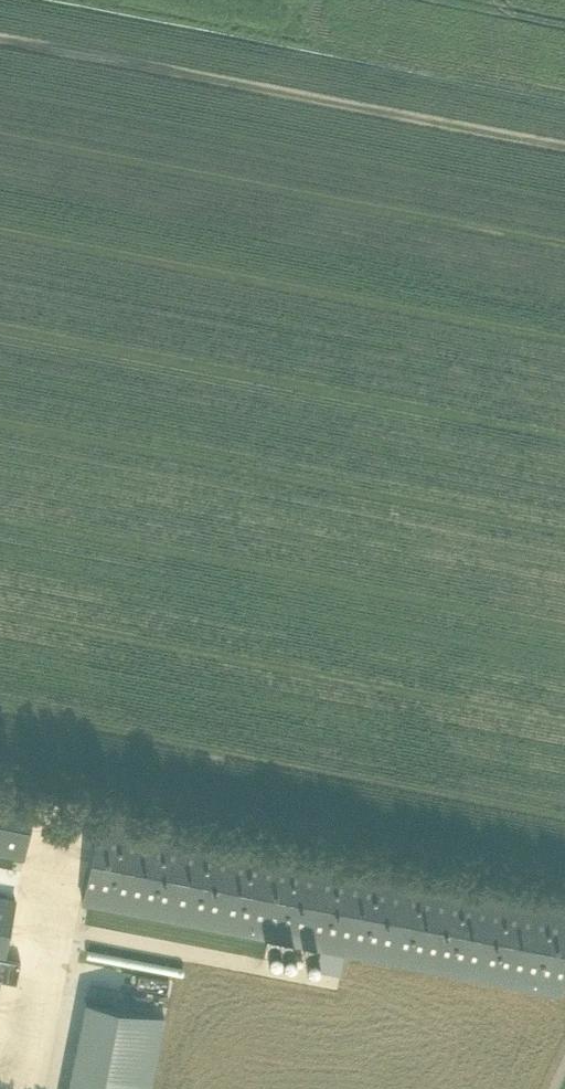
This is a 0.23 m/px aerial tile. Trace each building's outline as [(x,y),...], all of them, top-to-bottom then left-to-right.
[(21,858),(33,794),(0,787),(0,854),(21,858)] [(99,811),(82,900),(320,946),(316,968),(340,972),(344,951),(561,993),(564,971),(564,902),(99,811)] [(0,893),(0,978),(15,981),(19,961),(2,957),(14,896),(0,893)] [(164,1013),(86,998),(68,1088),(149,1088),(164,1013)]
